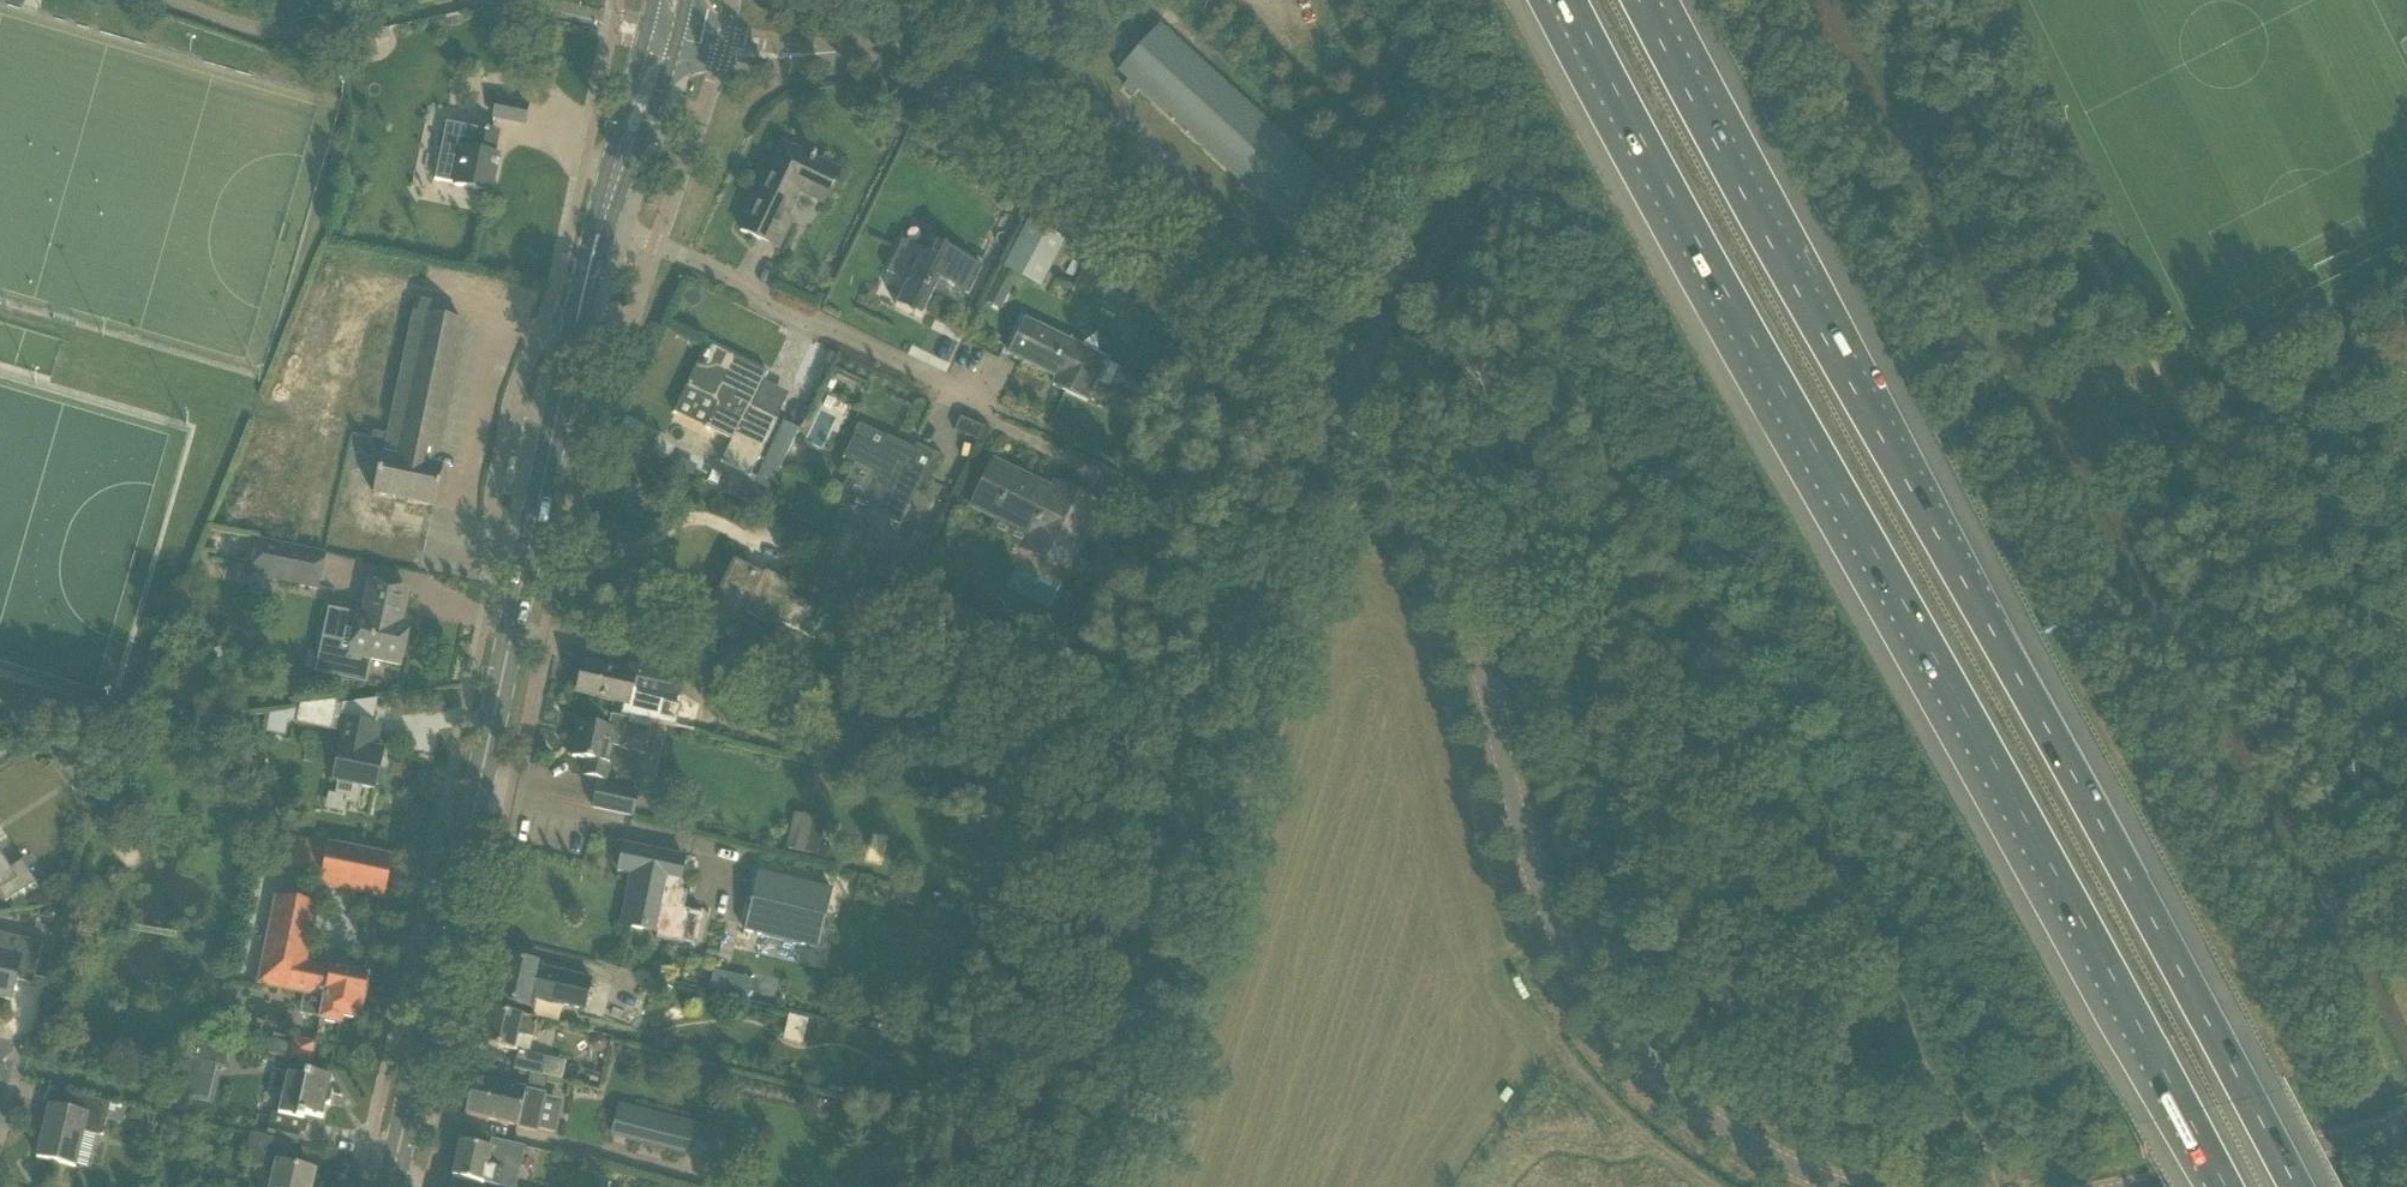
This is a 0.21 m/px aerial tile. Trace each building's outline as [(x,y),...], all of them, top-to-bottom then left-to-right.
[(1159,26),(1118,72),(1128,82),(1124,87),(1134,97),(1140,90),(1288,228),(1330,183),(1159,26)] [(496,99),(493,118),(522,124),(526,105),(496,99)] [(454,186),(490,194),(498,158),(493,157),(498,134),(473,128),(468,148),(464,148),(468,129),(447,125),(437,179),(455,183),(454,186)] [(894,125),(889,134),(899,140),(904,130),(894,125)] [(824,205),(839,173),(814,160),(816,157),(813,155),(808,165),(786,154),(774,179),(757,171),(757,172),(771,179),(766,190),(762,188),(741,232),(778,249),(791,221),(786,219),(799,193),(824,205)] [(1003,269),(1017,277),(1040,289),(1065,243),(1026,222),(1002,269),(1003,269)] [(939,281),(969,296),(982,267),(936,245),(931,256),(902,242),(887,273),(907,283),(895,306),(921,319),(939,281)] [(985,302),(999,310),(1017,277),(1003,269),(985,302)] [(421,302),(419,314),(435,317),(438,305),(421,302)] [(462,323),(435,317),(419,314),(418,315),(414,314),(389,436),(373,433),(371,446),(378,456),(382,457),(374,495),(434,508),(442,469),(432,467),(462,323)] [(1053,386),(1086,402),(1106,361),(1024,321),(1011,348),(1025,355),(1022,361),(1050,375),(1051,372),(1058,376),(1053,386)] [(697,365),(685,390),(716,404),(704,428),(731,441),(721,463),(750,477),(777,421),(751,408),(768,374),(745,363),(743,365),(712,350),(714,348),(711,347),(707,355),(706,354),(703,359),(705,360),(701,367),(697,365)] [(955,432),(966,437),(972,423),(960,418),(955,432)] [(783,424),(761,467),(778,476),(799,432),(783,424)] [(918,489),(924,492),(941,457),(916,445),(912,454),(899,448),(900,445),(859,426),(843,460),(870,473),(854,505),(868,512),(869,511),(900,526),(918,489)] [(1069,571),(1100,508),(1055,486),(1049,497),(1036,491),(1039,485),(1013,472),(1010,478),(992,470),(995,463),(994,463),(972,508),(1030,536),(1024,549),(1069,571)] [(860,557),(913,582),(932,542),(915,533),(909,546),(874,529),(860,557)] [(326,556),(257,542),(250,576),(319,590),(326,556)] [(1080,560),(1075,570),(1084,575),(1089,565),(1080,560)] [(777,582),(733,561),(733,562),(734,563),(703,627),(701,626),(701,627),(731,642),(745,614),(776,629),(779,623),(814,640),(827,615),(790,597),(795,587),(779,579),(777,582)] [(371,660),(400,666),(409,626),(401,625),(408,592),(370,584),(363,617),(328,609),(315,674),(365,685),(371,660)] [(723,668),(735,674),(742,660),(729,655),(723,668)] [(675,695),(657,691),(661,672),(629,665),(627,675),(583,666),(576,694),(627,705),(626,709),(630,715),(669,724),(675,695)] [(49,705),(34,700),(28,716),(44,721),(49,705)] [(337,703),(300,708),(296,725),(331,732),(337,703)] [(646,756),(651,731),(628,726),(629,720),(611,716),(608,731),(579,724),(576,740),(572,739),(568,755),(572,756),(572,757),(587,760),(583,776),(606,781),(609,764),(613,747),(620,748),(619,750),(646,756)] [(381,727),(340,718),(330,765),(338,766),(334,782),(375,790),(383,752),(376,751),(381,727)] [(859,730),(852,734),(850,741),(854,748),(862,749),(867,745),(869,738),(866,733),(859,730)] [(597,783),(591,809),(633,819),(639,793),(597,783)] [(246,821),(256,824),(259,813),(261,805),(251,802),(246,821)] [(793,815),(785,850),(817,857),(825,822),(793,815)] [(392,857),(369,853),(288,837),(283,861),(282,868),(323,876),(321,887),(384,900),(392,857)] [(655,940),(683,946),(690,912),(674,909),(684,858),(624,846),(619,871),(632,874),(621,926),(657,933),(655,940)] [(833,852),(821,849),(819,859),(831,862),(833,852)] [(4,904),(35,884),(21,863),(11,869),(0,852),(0,897),(4,904)] [(808,946),(821,887),(747,871),(744,884),(742,884),(739,899),(741,899),(734,930),(754,935),(755,933),(754,933),(758,915),(793,922),(789,940),(788,942),(808,946)] [(319,1022),(340,1026),(342,1017),(359,1021),(368,976),(306,963),(318,906),(276,898),(258,987),(303,996),(300,1014),(320,1018),(319,1022)] [(44,919),(48,925),(55,926),(60,921),(61,915),(58,910),(51,909),(46,912),(44,919)] [(18,975),(45,981),(49,963),(38,961),(42,944),(0,934),(0,998),(11,1000),(18,975)] [(542,967),(502,957),(493,1000),(533,1009),(535,999),(585,1011),(592,980),(542,969),(542,967)] [(747,1000),(751,980),(728,974),(723,994),(747,1000)] [(666,984),(648,979),(644,995),(662,999),(666,984)] [(513,1051),(518,1052),(518,1051),(529,1054),(532,1038),(533,1039),(537,1020),(490,1009),(483,1045),(513,1051)] [(789,1016),(785,1033),(804,1038),(808,1021),(789,1016)] [(195,1044),(182,1096),(208,1102),(216,1067),(226,1069),(230,1052),(195,1044)] [(514,1070),(572,1084),(576,1065),(529,1054),(518,1051),(518,1052),(514,1070)] [(332,1079),(330,1079),(306,1073),(305,1079),(288,1075),(279,1115),(272,1113),(266,1138),(298,1145),(300,1134),(280,1129),(283,1116),(303,1121),(305,1115),(323,1119),(326,1105),(330,1106),(333,1092),(329,1091),(332,1079)] [(526,1092),(474,1080),(466,1116),(517,1128),(518,1127),(536,1132),(544,1097),(526,1093),(526,1092)] [(108,1118),(111,1104),(76,1095),(72,1111),(50,1105),(41,1140),(38,1140),(34,1154),(38,1155),(37,1159),(75,1168),(84,1132),(103,1137),(108,1118)] [(125,1108),(111,1104),(108,1118),(121,1121),(125,1108)] [(707,1126),(619,1104),(612,1130),(614,1130),(615,1135),(700,1157),(707,1126)] [(314,1173),(285,1166),(290,1144),(250,1135),(243,1165),(274,1173),(271,1186),(311,1186),(314,1173)] [(452,1178),(484,1185),(484,1183),(501,1186),(503,1186),(510,1153),(460,1142),(452,1178)] [(909,1147),(905,1159),(924,1165),(928,1152),(909,1147)]
